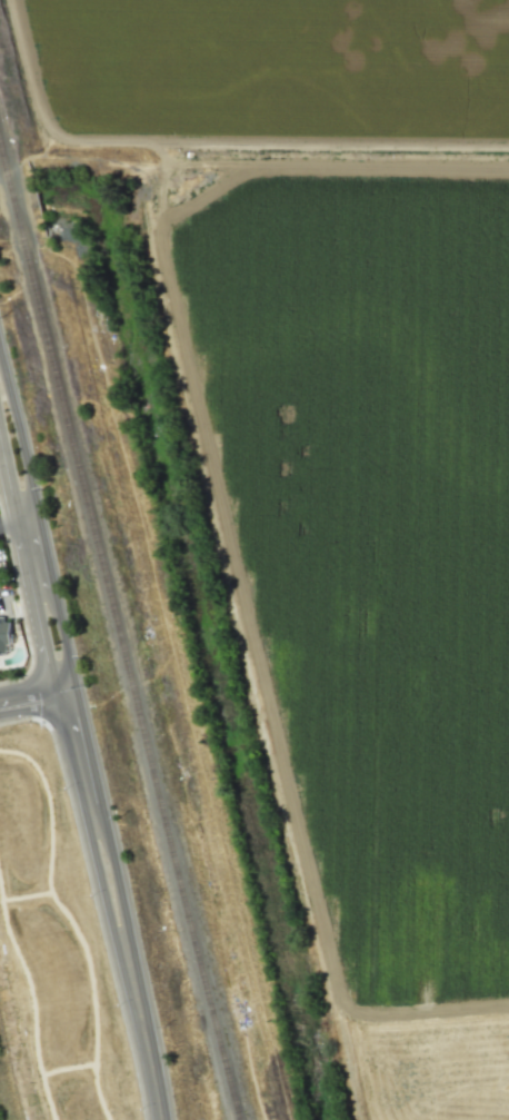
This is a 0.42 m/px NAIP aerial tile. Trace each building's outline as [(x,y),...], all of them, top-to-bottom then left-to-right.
[(8,654),(0,653),(0,617),(6,617),(6,622),(12,622),(11,644),(9,644),(8,654)]
